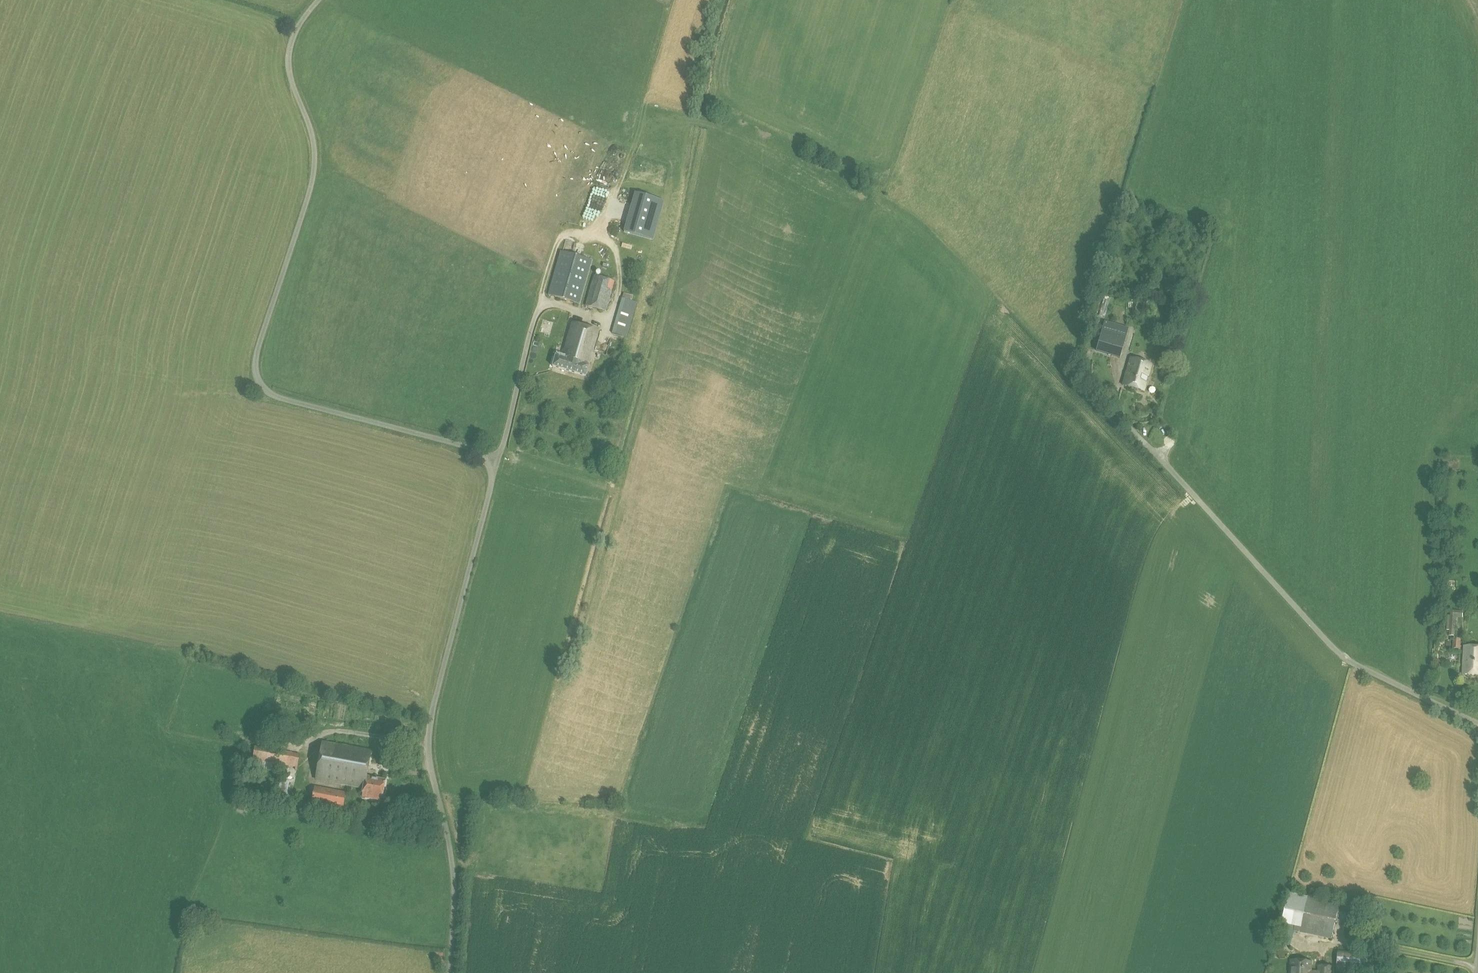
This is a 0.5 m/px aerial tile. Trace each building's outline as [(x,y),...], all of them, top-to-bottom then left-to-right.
[(617,188),(617,198),(624,198),(625,189),(617,188)] [(635,193),(624,232),(653,240),(664,201),(635,193)] [(1163,251),(1153,248),(1150,260),(1160,263),(1163,251)] [(547,295),(579,304),(592,260),(560,252),(547,295)] [(614,282),(594,275),(585,306),(606,311),(614,282)] [(637,303),(632,301),(633,296),(623,293),(622,298),(621,298),(611,334),(627,337),(637,303)] [(1105,317),(1110,298),(1104,297),(1099,315),(1105,317)] [(1128,329),(1104,322),(1096,350),(1120,357),(1128,329)] [(571,323),(561,358),(589,366),(590,366),(599,331),(571,323)] [(589,366),(561,358),(555,356),(552,367),(585,376),(589,366)] [(1130,358),(1122,385),(1144,391),(1152,365),(1130,358)] [(1463,618),(1463,611),(1451,611),(1451,615),(1448,615),(1446,631),(1449,631),(1449,636),(1455,637),(1456,617),(1463,618)] [(1460,649),(1461,640),(1453,639),(1453,648),(1460,649)] [(1463,675),(1477,676),(1477,648),(1465,647),(1463,675)] [(315,780),(364,788),(366,777),(367,777),(371,751),(323,742),(315,780)] [(298,768),(300,754),(255,747),(252,760),(298,768)] [(366,777),(364,788),(362,796),(381,800),(385,781),(367,777),(366,777)] [(287,798),(289,782),(280,781),(277,797),(287,798)] [(346,792),(314,786),(312,803),(344,809),(346,792)] [(1336,922),(1348,926),(1353,906),(1291,892),(1281,924),(1280,923),(1275,942),(1290,946),(1294,932),(1332,940),(1336,922)] [(1357,972),(1377,972),(1378,953),(1338,949),(1336,971),(1357,972)] [(1291,972),(1332,972),(1333,967),(1319,966),(1319,972),(1311,972),(1311,962),(1291,961),(1291,972)]
